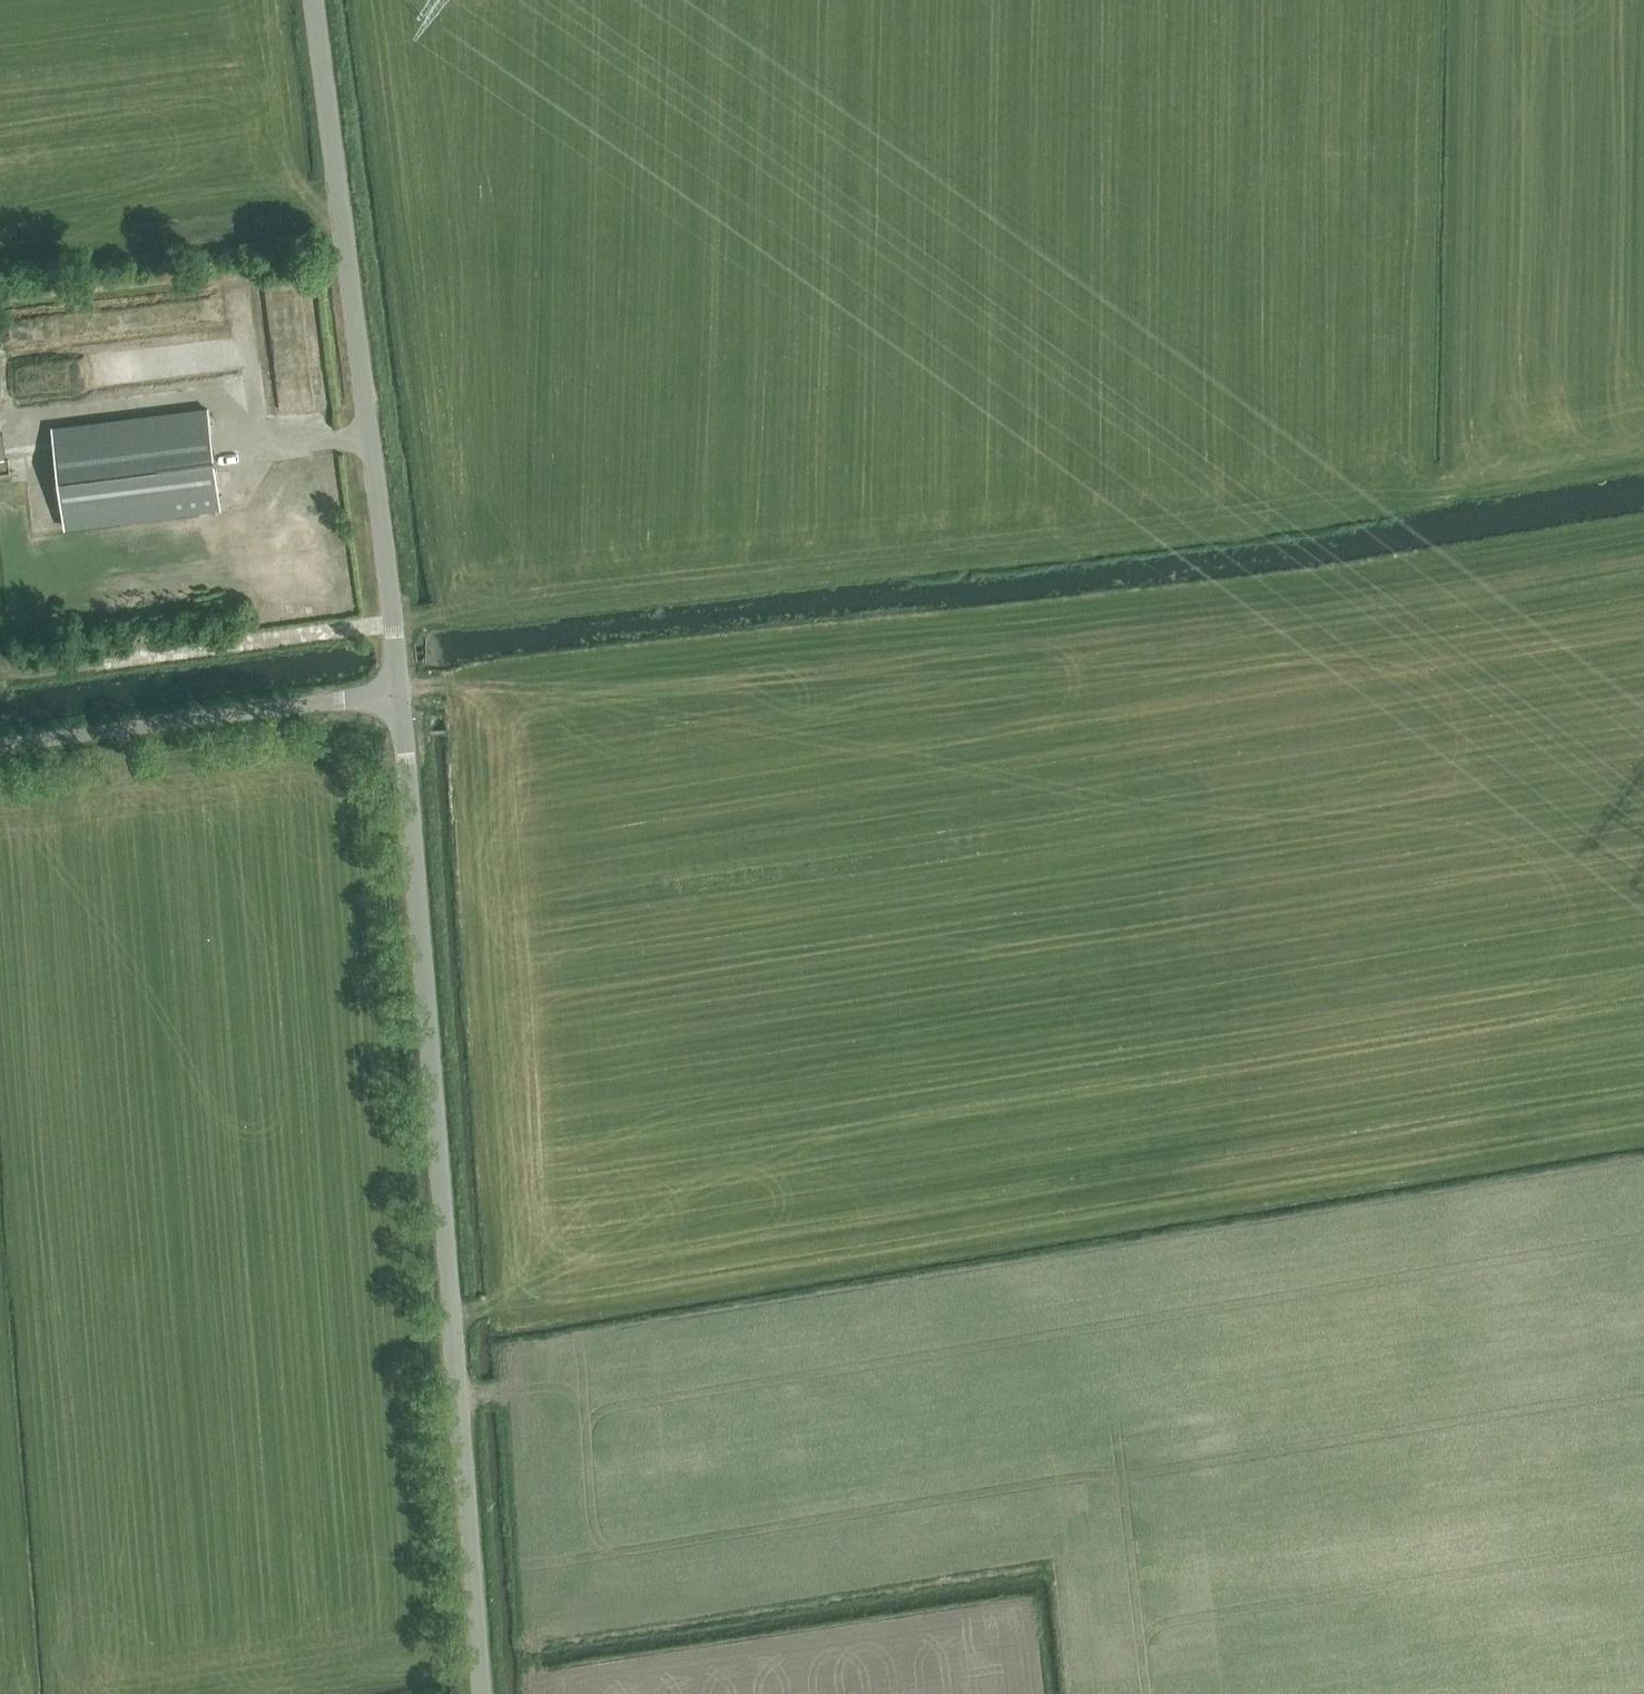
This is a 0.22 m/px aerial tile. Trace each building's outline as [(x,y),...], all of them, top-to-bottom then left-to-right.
[(222,506),(209,409),(52,429),(65,526),(222,506)] [(311,583),(316,582),(314,561),(311,562),(307,531),(269,536),(273,566),(276,565),(279,587),(296,585),(299,587),(308,586),(311,583)]
